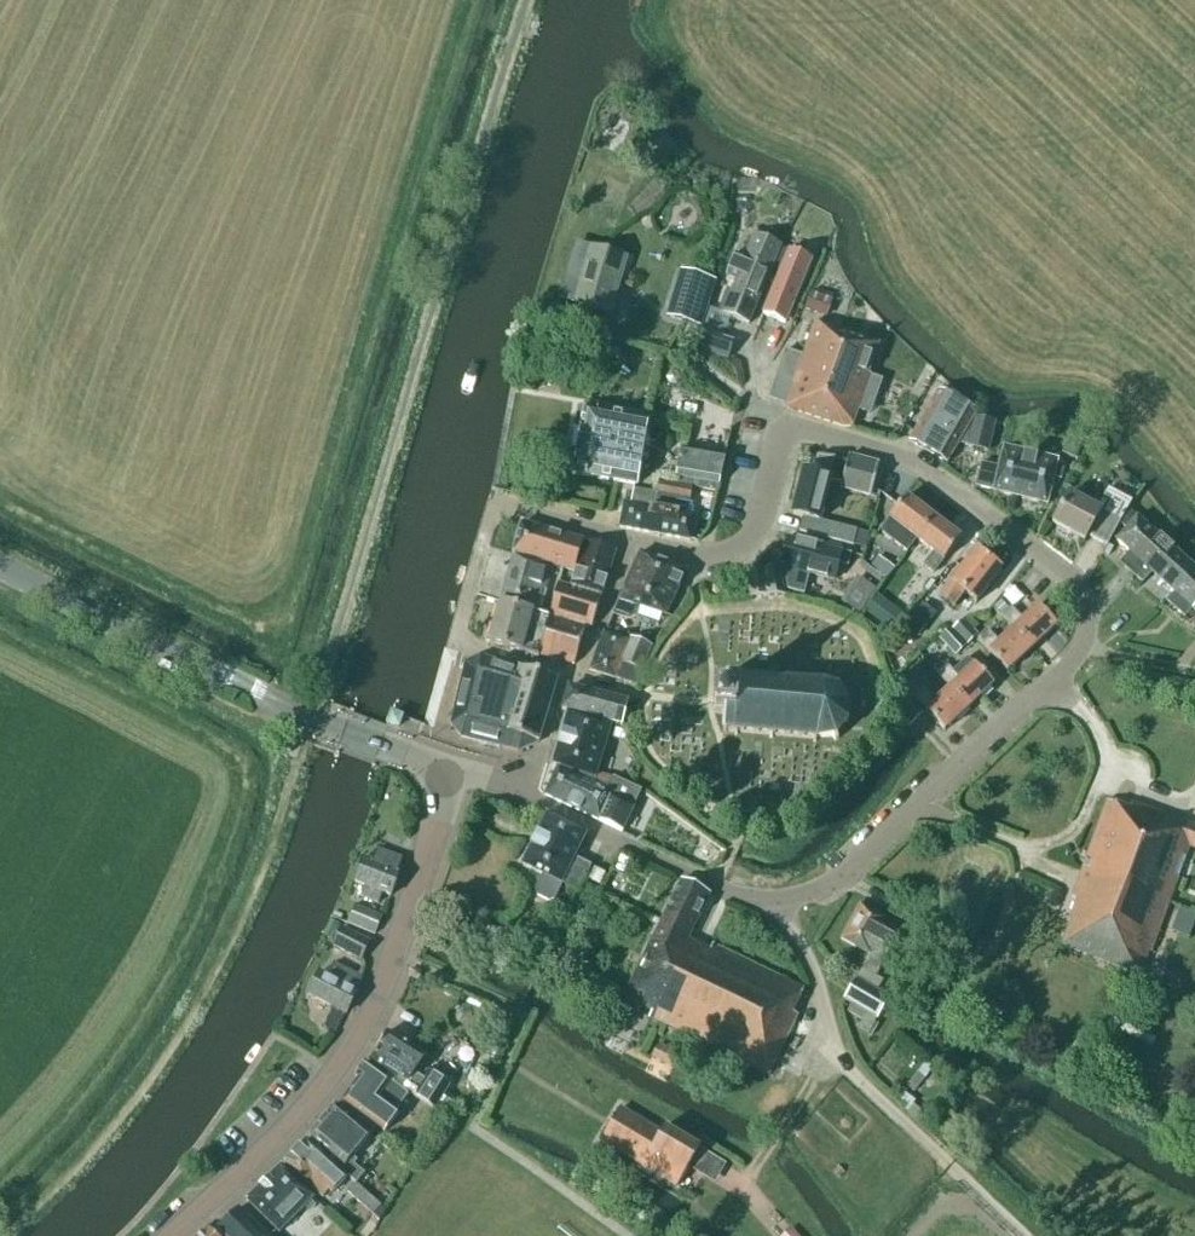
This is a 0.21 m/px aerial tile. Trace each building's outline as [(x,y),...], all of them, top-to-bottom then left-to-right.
[(725,277),(736,282),(723,314),(749,325),(781,247),(755,236),(746,257),(735,253),(725,277)] [(612,313),(627,259),(589,249),(584,268),(570,264),(561,299),(612,313)] [(785,324),(811,260),(789,251),(762,314),(785,324)] [(691,288),(691,289),(683,318),(703,324),(711,294),(706,293),(710,282),(694,278),(691,288)] [(805,310),(827,317),(832,300),(811,293),(805,310)] [(786,406),(785,408),(844,427),(852,427),(858,410),(871,415),(883,379),(868,374),(878,345),(814,323),(803,356),(786,350),(768,400),(786,406)] [(727,359),(733,344),(721,340),(723,334),(709,329),(702,350),(727,359)] [(667,379),(669,382),(669,384),(670,385),(677,386),(681,380),(678,373),(671,373),(667,379)] [(980,406),(943,384),(909,441),(947,463),(958,444),(973,418),(980,406)] [(649,421),(584,409),(573,474),(638,485),(649,421)] [(987,452),(995,423),(973,418),(958,444),(970,447),(970,448),(987,452)] [(1072,445),(1065,458),(1075,463),(1082,450),(1072,445)] [(1001,467),(982,462),(975,487),(994,492),(1016,498),(1022,478),(1029,480),(1035,455),(1006,447),(1001,467)] [(718,484),(721,484),(726,456),(682,448),(677,477),(679,477),(678,484),(660,481),(657,493),(634,490),(631,505),(624,504),(620,529),(690,541),(695,517),(687,515),(692,487),(717,491),(718,484)] [(793,515),(803,517),(799,532),(853,546),(857,531),(819,521),(830,479),(842,482),(840,488),(871,496),(879,465),(849,457),(847,463),(819,455),(814,475),(804,473),(793,515)] [(1059,462),(1035,455),(1029,480),(1022,478),(1016,498),(1047,505),(1059,462)] [(1109,490),(1097,510),(1084,534),(1088,536),(1107,547),(1120,524),(1121,526),(1130,511),(1128,509),(1132,503),(1109,490)] [(1052,524),(1085,542),(1088,536),(1084,534),(1097,510),(1069,494),(1052,524)] [(889,518),(907,532),(896,544),(906,552),(916,539),(934,518),(906,497),(889,518)] [(1117,540),(1130,553),(1120,564),(1135,577),(1166,543),(1138,517),(1138,518),(1130,511),(1121,526),(1126,530),(1117,540)] [(935,553),(925,566),(934,574),(944,561),(945,561),(961,539),(934,518),(916,539),(935,553)] [(583,542),(522,523),(513,556),(574,573),(583,542)] [(851,554),(813,545),(813,544),(787,538),(780,567),(784,568),(788,590),(804,593),(809,574),(834,580),(838,564),(848,567),(851,554)] [(586,542),(573,586),(602,595),(616,551),(586,542)] [(1174,593),(1194,570),(1166,543),(1135,577),(1143,584),(1153,573),(1174,593)] [(954,608),(965,594),(977,604),(1002,571),(976,551),(951,584),(941,598),(954,608)] [(628,621),(636,617),(639,606),(666,616),(686,571),(640,553),(612,615),(628,621)] [(501,600),(539,612),(544,587),(548,588),(553,570),(540,566),(540,565),(513,556),(501,600)] [(886,579),(894,569),(878,557),(870,567),(886,579)] [(762,570),(762,572),(745,575),(750,598),(767,595),(767,597),(787,596),(780,567),(762,570)] [(1174,593),(1166,602),(1184,619),(1194,607),(1194,570),(1174,593)] [(857,577),(849,589),(869,601),(876,589),(857,577)] [(602,597),(559,584),(551,615),(592,628),(602,597)] [(905,596),(895,609),(905,616),(914,604),(905,596)] [(994,607),(1002,616),(1009,610),(1001,601),(994,607)] [(549,617),(534,613),(534,612),(501,602),(490,643),(539,656),(539,655),(549,617)] [(895,609),(891,606),(879,622),(892,632),(905,616),(895,609)] [(923,637),(938,617),(924,606),(908,625),(923,637)] [(1056,626),(1038,607),(1023,621),(1012,609),(1003,617),(1014,629),(1014,630),(1032,649),(1056,626)] [(574,665),(585,627),(550,617),(539,655),(574,665)] [(967,624),(974,631),(980,626),(971,617),(964,620),(967,624)] [(953,630),(951,628),(940,639),(956,657),(978,636),(975,633),(974,631),(967,624),(964,620),(953,630)] [(987,632),(979,640),(990,652),(989,652),(1008,672),(1032,649),(1014,630),(998,644),(987,632)] [(589,671),(632,685),(638,670),(641,671),(651,646),(630,639),(630,642),(604,634),(589,671)] [(461,737),(518,751),(539,744),(558,680),(480,658),(461,737)] [(953,673),(949,668),(943,674),(940,676),(951,688),(951,689),(969,708),(994,685),(968,658),(953,673)] [(934,670),(940,676),(943,674),(948,669),(942,662),(934,670)] [(726,732),(816,738),(835,736),(846,721),(848,703),(838,687),(823,683),(730,677),(730,676),(727,676),(725,694),(716,693),(715,714),(724,715),(723,732),(726,733),(726,732)] [(895,677),(887,679),(892,698),(900,696),(895,677)] [(569,687),(562,710),(592,718),(598,694),(569,687)] [(924,691),(916,699),(927,711),(926,712),(945,731),(969,708),(951,689),(936,703),(924,691)] [(621,725),(627,702),(598,694),(592,718),(621,725)] [(403,717),(391,713),(387,724),(399,728),(403,717)] [(610,726),(567,713),(552,765),(595,779),(610,726)] [(627,753),(632,733),(615,728),(610,748),(627,753)] [(594,818),(597,820),(610,792),(558,768),(546,796),(594,818)] [(622,832),(634,806),(611,795),(599,821),(622,832)] [(1194,849),(1194,826),(1132,803),(1130,810),(1107,801),(1082,869),(1169,902),(1189,847),(1194,849)] [(522,865),(542,875),(535,890),(536,898),(548,903),(555,901),(563,884),(578,892),(591,867),(574,859),(587,834),(547,815),(536,836),(522,865)] [(383,894),(391,896),(400,872),(399,871),(403,860),(377,851),(373,862),(364,859),(355,883),(365,887),(361,897),(379,904),(383,894)] [(1142,976),(1169,902),(1082,869),(1072,897),(1077,899),(1068,923),(1070,924),(1062,946),(1142,976)] [(605,874),(595,870),(589,880),(599,886),(605,874)] [(710,950),(689,940),(693,929),(710,894),(682,881),(625,998),(653,1012),(650,1018),(769,1076),(798,1016),(794,1014),(806,989),(713,944),(710,950)] [(871,951),(885,959),(899,932),(886,924),(888,920),(860,905),(841,939),(868,955),(871,951)] [(382,917),(355,907),(348,925),(375,935),(382,917)] [(360,960),(369,942),(342,928),(332,946),(360,960)] [(856,978),(865,965),(858,960),(849,974),(856,978)] [(309,996),(346,1014),(358,991),(356,990),(363,979),(334,964),(328,976),(320,972),(309,996)] [(883,982),(863,970),(857,979),(856,979),(843,1000),(852,1005),(847,1012),(862,1020),(866,1013),(873,1017),(877,1019),(888,998),(885,997),(877,992),(883,982)] [(452,1097),(446,1093),(451,1084),(427,1071),(422,1079),(414,1074),(424,1057),(387,1033),(385,1036),(381,1037),(376,1045),(377,1049),(375,1052),(376,1053),(370,1062),(394,1077),(391,1082),(436,1109),(449,1116),(455,1105),(452,1097)] [(453,1033),(444,1053),(472,1065),(481,1045),(453,1033)] [(1121,1080),(1135,1085),(1141,1067),(1128,1062),(1121,1080)] [(391,1083),(364,1063),(355,1076),(359,1079),(343,1101),(365,1118),(366,1118),(384,1131),(401,1110),(398,1109),(409,1095),(391,1083)] [(348,1177),(355,1183),(356,1183),(363,1175),(348,1162),(370,1136),(335,1105),(309,1136),(344,1165),(339,1170),(347,1178),(348,1177)] [(677,1187),(700,1149),(664,1127),(661,1133),(621,1109),(601,1142),(677,1187)] [(347,1178),(339,1170),(306,1140),(285,1163),(323,1198),(329,1191),(333,1194),(347,1178)] [(247,1201),(279,1233),(314,1199),(281,1166),(247,1201)] [(360,1204),(355,1209),(366,1220),(371,1214),(372,1216),(377,1210),(381,1207),(356,1183),(355,1183),(347,1192),(360,1204)] [(377,1210),(372,1216),(379,1222),(386,1212),(381,1207),(377,1210)] [(238,1209),(217,1229),(224,1235),(266,1235),(238,1209)] [(207,1227),(197,1235),(217,1235),(207,1227)]
